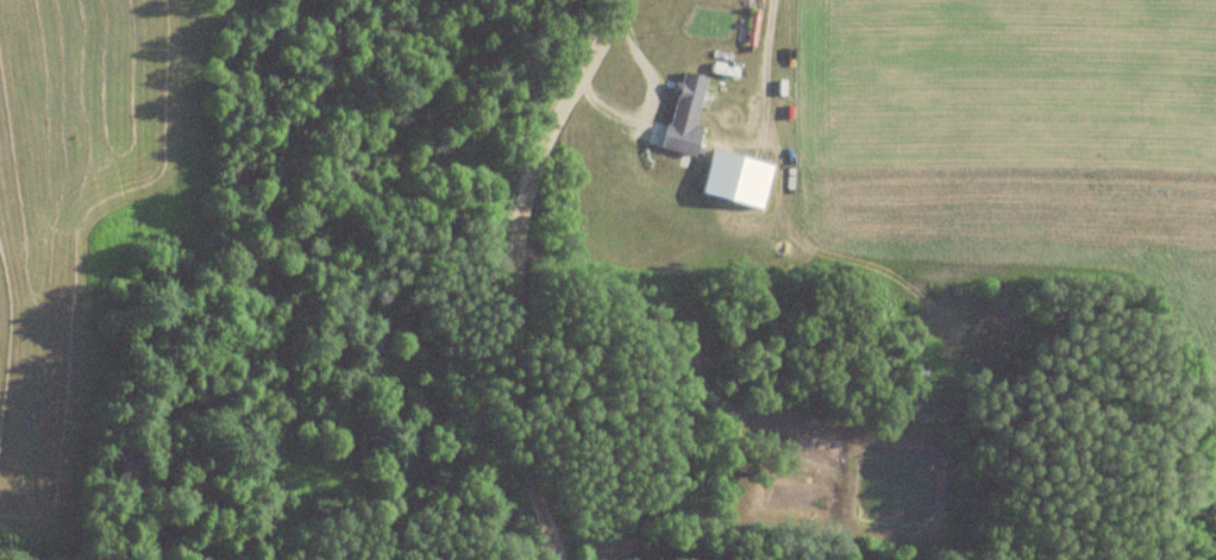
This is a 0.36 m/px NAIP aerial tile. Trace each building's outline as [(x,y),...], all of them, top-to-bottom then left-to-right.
[(700,124),(695,123),(705,76),(679,70),(662,147),(694,154),(700,124)]
